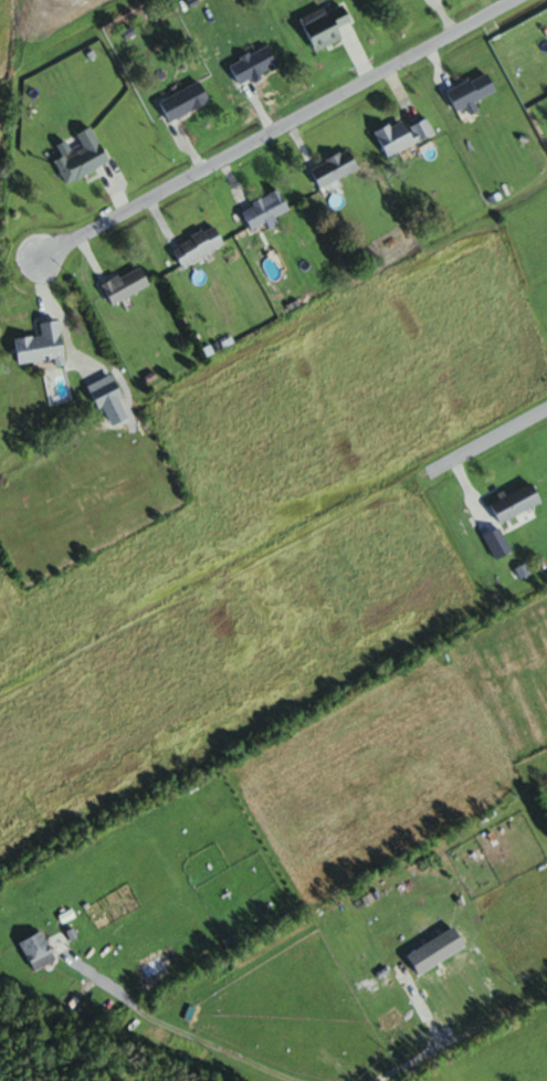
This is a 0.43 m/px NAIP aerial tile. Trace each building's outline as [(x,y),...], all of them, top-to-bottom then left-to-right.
[(301,19),(316,52),(345,39),(340,26),(353,21),(346,6),(328,14),(325,8),(301,19)] [(230,65),(240,87),(281,67),(270,45),(230,65)] [(498,90),(488,72),(448,92),(458,112),(468,107),(472,115),(479,111),(474,103),(498,90)] [(160,101),(171,122),(212,101),(201,81),(160,101)] [(435,137),(428,119),(407,128),(404,120),(376,131),(387,156),(435,137)] [(57,161),(67,183),(111,163),(94,126),(78,133),(85,148),(57,161)] [(360,170),(351,151),(311,169),(320,188),(360,170)] [(252,231),(276,221),(275,218),(290,211),(281,191),(242,209),(252,231)] [(173,248),(183,267),(225,245),(216,226),(173,248)] [(151,285),(140,266),(103,287),(114,306),(151,285)] [(18,364),(53,360),(53,367),(66,366),(61,321),(41,323),(42,336),(15,339),(18,364)] [(101,410),(124,396),(111,374),(87,388),(101,410)] [(501,525),(543,503),(533,482),(491,504),(501,525)] [(457,951),(444,923),(425,931),(430,941),(406,951),(414,970),(457,951)] [(21,942),(36,972),(57,961),(42,932),(21,942)]
